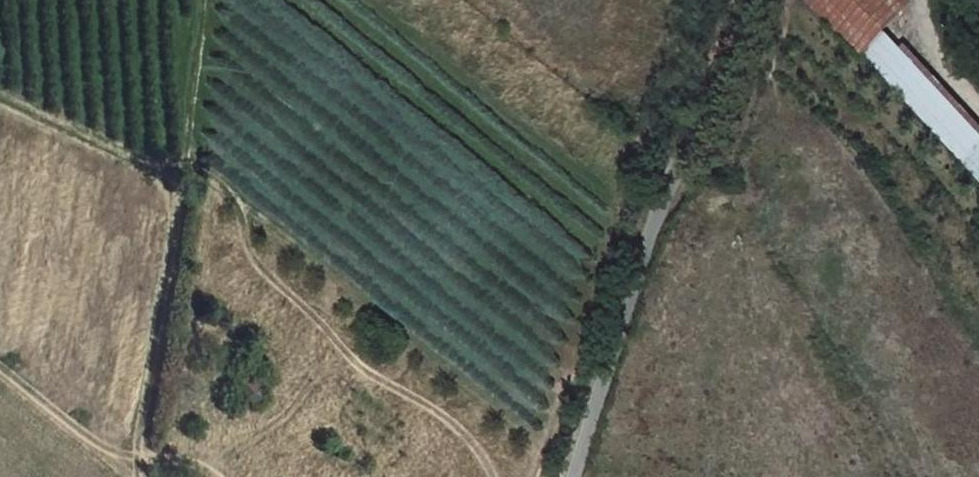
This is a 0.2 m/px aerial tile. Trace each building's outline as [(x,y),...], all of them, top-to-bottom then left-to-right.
[(910,2),(908,0),(803,0),(978,186),(978,122),(902,40),(896,46),(880,30),(910,2)]
